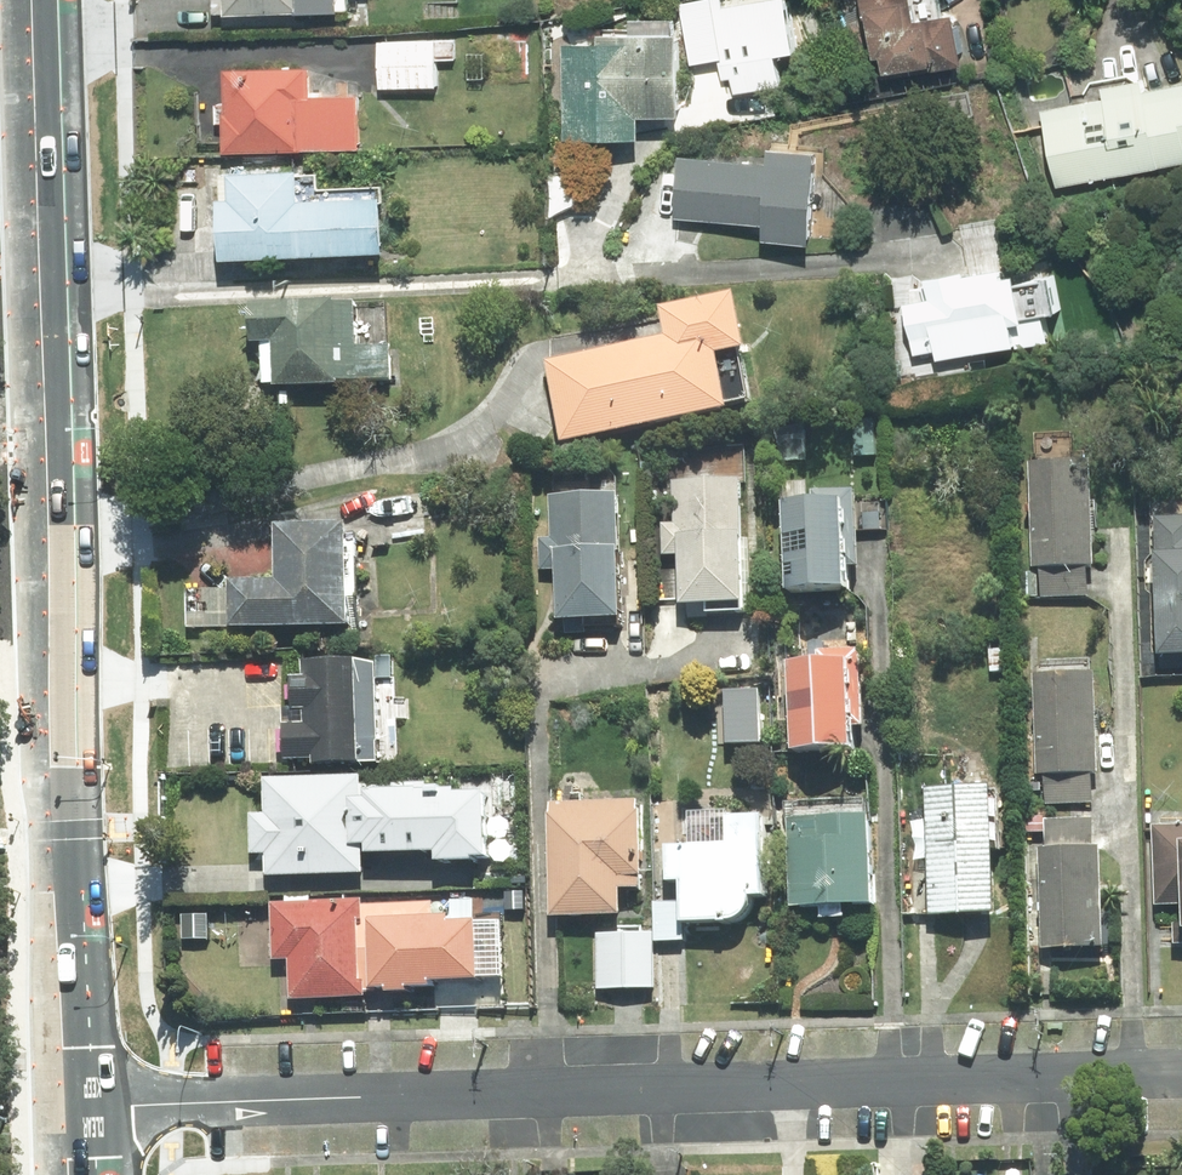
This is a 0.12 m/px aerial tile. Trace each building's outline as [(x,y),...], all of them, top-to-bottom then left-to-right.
[(219,11),(353,13),(353,0),(219,0),(219,11)] [(867,21),(873,20),(877,53),(891,52),(893,70),(932,65),(932,70),(971,65),(965,11),(917,17),(915,0),(865,0),(867,21)] [(691,31),(683,31),(683,17),(620,18),(621,31),(604,32),(604,44),(567,45),(567,115),(568,138),(648,137),(648,114),(692,114),(691,31)] [(381,90),(444,90),(444,57),(460,57),(460,40),(381,40),(381,90)] [(231,68),(230,107),(222,107),(222,124),(229,124),(229,151),(311,153),(312,148),(364,149),(365,98),(313,96),(314,71),(231,68)] [(1110,95),(1045,110),(1060,176),(1062,187),(1181,160),(1181,79),(1152,86),(1149,74),(1107,83),(1110,95)] [(820,243),(827,151),(777,148),(776,162),(683,155),(678,217),(771,224),(770,239),(820,243)] [(228,172),(229,202),(231,256),(397,249),(395,195),(311,198),(309,169),(228,172)] [(967,352),(1039,337),(1056,334),(1051,309),(1066,306),(1058,268),(1026,275),(1023,260),(935,279),(939,294),(908,300),(918,351),(940,347),(942,358),(967,352)] [(669,339),(550,361),(565,443),(734,413),(723,354),(752,348),(742,294),(663,309),(669,339)] [(397,348),(363,348),(364,306),(259,304),(258,345),(269,345),(268,388),(345,389),(345,382),(397,383),(397,348)] [(879,421),(860,420),(858,456),(877,457),(879,421)] [(1034,568),(1044,568),(1044,596),(1091,596),(1091,568),(1101,568),(1101,461),(1091,461),(1091,453),(1062,453),(1062,461),(1034,462),(1034,568)] [(684,604),(712,604),(712,613),(736,613),(736,604),(746,604),(746,480),(678,479),(678,525),(666,525),(666,558),(684,558),(684,604)] [(855,593),(857,563),(865,563),(866,531),(885,532),(886,503),(860,502),(861,490),(817,488),(817,502),(797,501),(793,590),(855,593)] [(553,494),(553,539),(542,539),(542,568),(562,568),(562,623),(624,623),(624,494),(553,494)] [(1165,514),(1163,653),(1181,653),(1181,515),(1165,514)] [(357,522),(285,519),(283,579),(238,578),(236,627),(353,630),(357,522)] [(234,587),(191,585),(189,628),(232,630),(234,587)] [(825,662),(802,661),(798,749),(862,752),(866,649),(825,647),(825,662)] [(398,679),(381,679),(382,663),(307,660),(306,679),(297,679),(296,709),(308,709),(307,727),(288,727),(287,761),(303,761),(376,764),(396,765),(398,721),(406,722),(407,698),(397,698),(398,679)] [(1039,774),(1047,774),(1046,803),(1097,804),(1098,776),(1104,776),(1106,672),(1042,670),(1039,774)] [(364,775),(267,779),(269,813),(260,813),(262,853),(273,852),(275,881),(370,877),(369,860),(444,856),(444,863),(497,860),(493,788),(433,791),(432,780),(364,783),(364,775)] [(1000,788),(932,789),(933,918),(1002,917),(1000,788)] [(628,918),(628,889),(648,889),(649,803),(624,802),(555,802),(554,917),(628,918)] [(772,898),(769,813),(732,815),(732,841),(667,843),(669,882),(684,882),(686,922),(751,920),(751,909),(760,909),(760,898),(772,898)] [(798,905),(826,905),(826,917),(850,917),(850,905),(879,905),(879,819),(798,819),(798,905)] [(1107,844),(1100,844),(1100,819),(1051,819),(1051,844),(1044,844),(1044,948),(1107,948),(1107,844)] [(1158,825),(1159,906),(1180,906),(1180,943),(1181,943),(1181,825),(1158,825)] [(366,901),(293,901),(277,901),(277,959),(293,959),(293,998),(366,998),(366,901)] [(440,978),(487,978),(487,918),(376,918),(376,987),(440,987),(440,978)]
